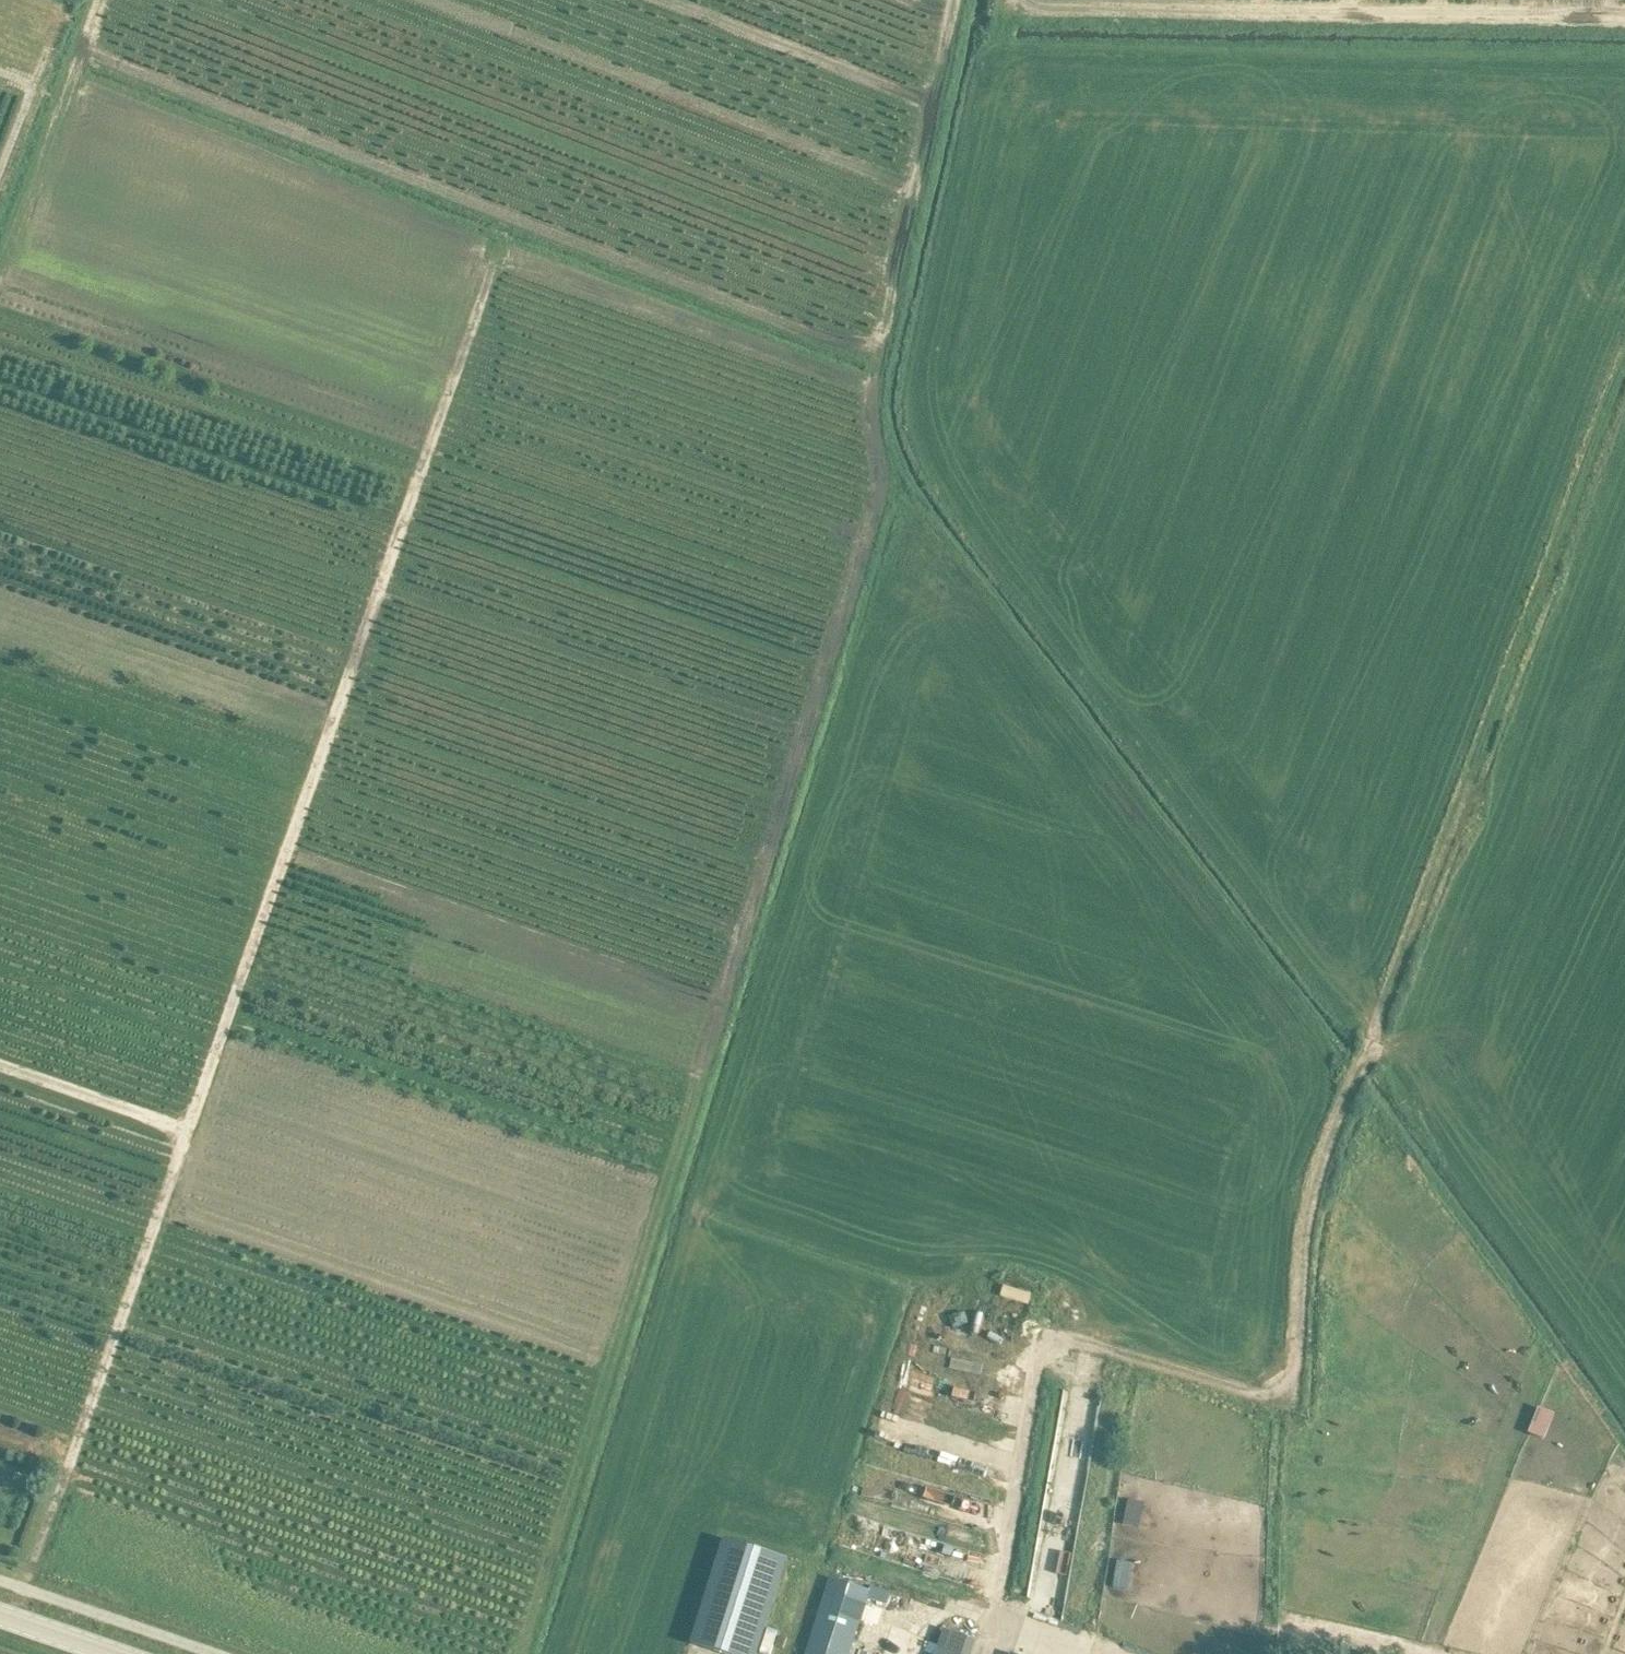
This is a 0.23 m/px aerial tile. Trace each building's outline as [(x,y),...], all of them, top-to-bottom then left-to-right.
[(693,1643),(728,1653),(758,1653),(789,1559),(726,1539),(693,1643)] [(866,1589),(831,1578),(807,1653),(846,1653),(866,1589)]
